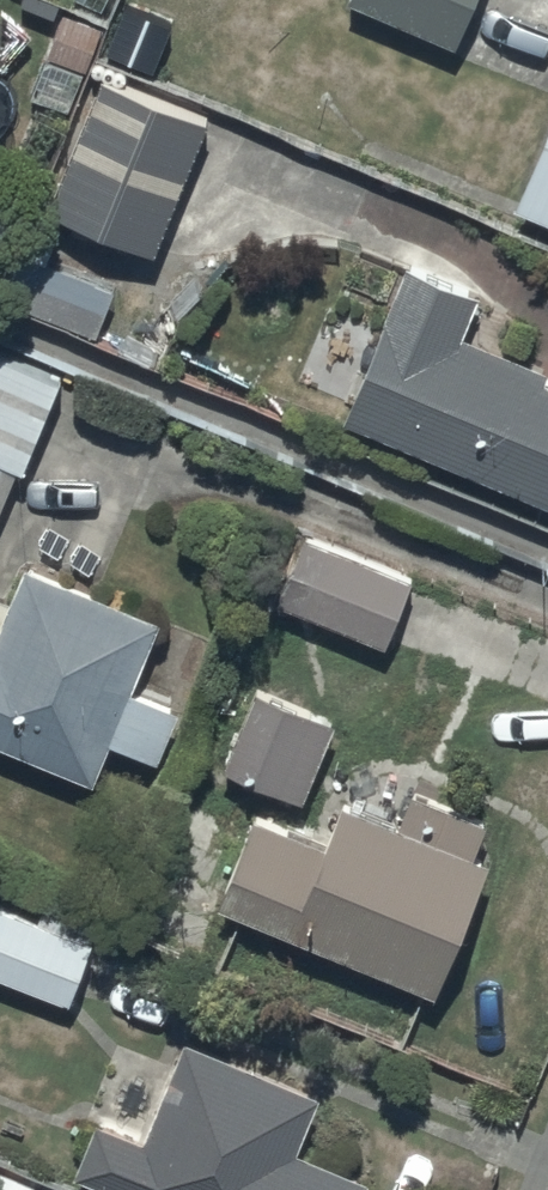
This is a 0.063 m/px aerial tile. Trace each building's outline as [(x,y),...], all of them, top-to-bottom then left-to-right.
[(349,0),(457,44),(474,0),(349,0)] [(208,112),(102,73),(53,208),(159,246),(208,112)] [(515,200),(547,213),(547,117),(515,200)] [(13,246),(0,282),(0,293),(99,330),(116,284),(48,259),(62,222),(29,209),(15,247),(13,246)] [(480,285),(411,257),(390,309),(322,281),(285,373),(347,398),(341,413),(547,497),(547,372),(547,370),(547,359),(464,328),(480,285)] [(21,461),(26,463),(29,454),(36,457),(64,387),(58,385),(64,369),(0,344),(0,512),(21,461)] [(384,638),(410,572),(298,528),(272,594),(384,638)] [(0,587),(0,735),(94,774),(112,732),(159,751),(180,702),(132,682),(162,610),(28,554),(11,592),(0,587)] [(335,712),(251,678),(219,759),(303,792),(335,712)] [(489,814),(415,782),(402,814),(345,790),(325,836),(255,806),(219,892),(434,982),(490,851),(476,845),(489,814)] [(0,896),(0,970),(71,997),(96,932),(0,896)] [(184,1029),(169,1066),(117,1045),(85,1121),(93,1124),(76,1166),(134,1189),(365,1189),(373,1169),(302,1141),(324,1084),(184,1029)] [(0,1163),(0,1189),(32,1189),(37,1177),(0,1163)]
